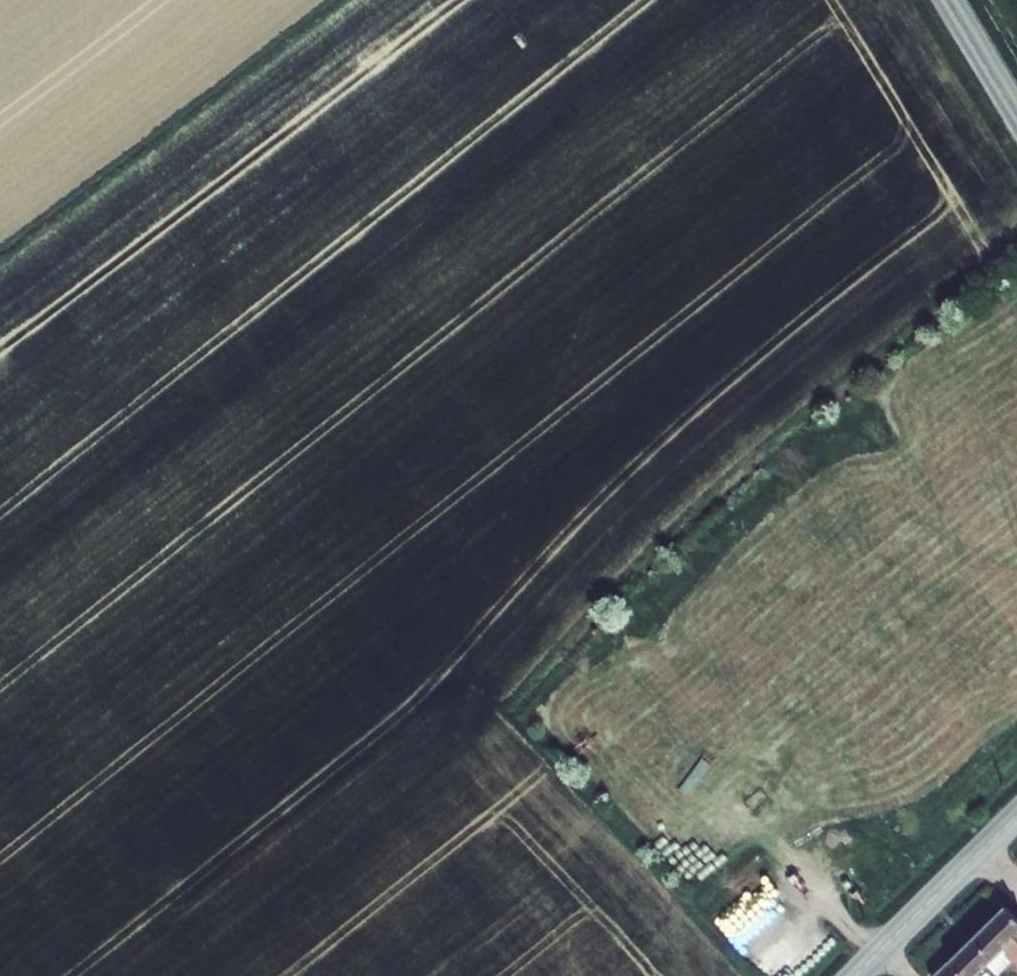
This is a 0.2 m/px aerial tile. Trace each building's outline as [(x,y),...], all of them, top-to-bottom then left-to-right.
[(1005,902),(930,975),(973,975),(1003,946),(1008,951),(1007,952),(1016,963),(1016,914),(1005,902)]
